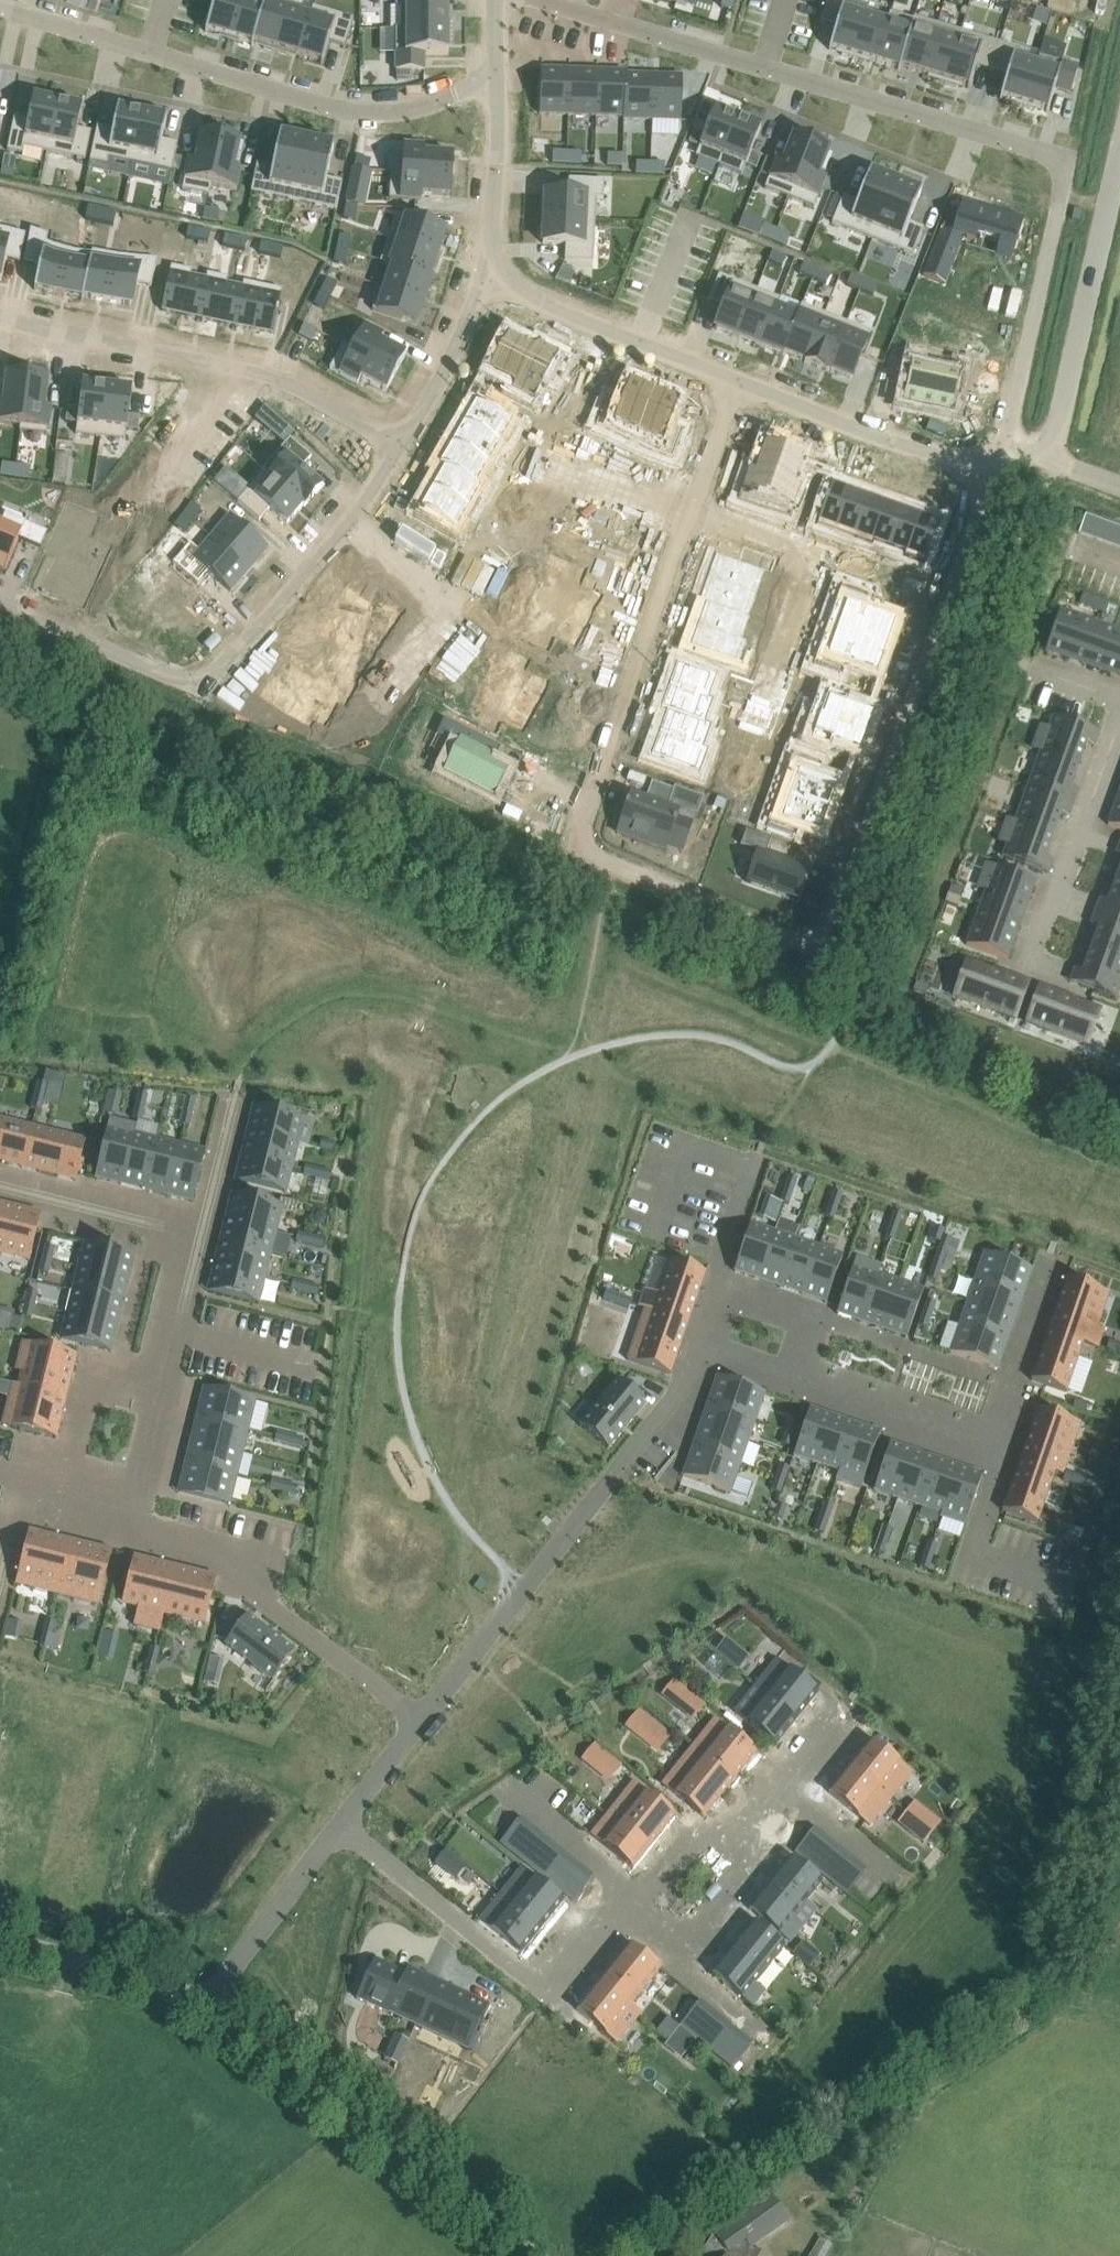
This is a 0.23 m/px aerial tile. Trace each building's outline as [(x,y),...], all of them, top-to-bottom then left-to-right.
[(206,32),(207,33),(208,31),(230,38),(241,0),(215,0),(206,32)] [(230,38),(252,45),(251,46),(252,46),(266,0),(241,0),(230,38)] [(252,46),(253,47),(254,43),(265,46),(264,49),(275,52),(291,1),(289,0),(266,0),(252,46)] [(396,7),(401,7),(401,29),(396,29),(396,30),(450,30),(450,18),(447,18),(447,7),(448,7),(448,5),(424,5),(424,0),(396,0),(396,7)] [(720,8),(731,11),(734,0),(723,0),(720,8)] [(821,22),(836,27),(829,50),(831,51),(831,49),(842,53),(841,55),(852,59),(867,12),(865,12),(864,17),(843,10),(846,0),(845,0),(827,0),(821,22)] [(291,1),(275,52),(287,56),(288,53),(299,56),(314,7),(313,7),(311,12),(291,6),(292,1),(291,1)] [(314,7),(299,56),(321,63),(321,65),(323,65),(330,42),(345,46),(353,19),(314,7)] [(867,12),(852,59),(864,62),(865,59),(876,63),(891,14),(890,13),(888,18),(867,12)] [(891,14),(876,63),(898,69),(898,71),(914,18),(913,20),(891,14)] [(914,18),(898,71),(899,71),(901,67),(923,74),(938,25),(914,18)] [(938,25),(923,74),(934,78),(933,81),(945,84),(961,32),(938,25)] [(396,30),(396,71),(424,71),(424,55),(449,55),(449,53),(447,53),(447,42),(450,42),(450,30),(396,30)] [(961,32),(945,84),(956,87),(957,84),(968,88),(967,89),(969,90),(976,66),(992,71),(1000,44),(961,32)] [(1000,44),(992,71),(1007,76),(1000,99),(1002,100),(1002,98),(1024,105),(1036,66),(1014,59),(1017,49),(1000,44)] [(1036,66),(1024,105),(1046,111),(1046,113),(1048,113),(1055,90),(1071,94),(1078,67),(1061,62),(1058,72),(1036,66)] [(541,70),(540,114),(568,115),(570,71),(541,70)] [(570,71),(568,115),(596,116),(597,73),(570,71)] [(597,73),(596,116),(623,117),(625,74),(597,73)] [(653,75),(625,74),(623,117),(652,121),(653,75)] [(653,75),(652,121),(681,122),(682,77),(653,75)] [(14,117),(7,151),(23,154),(24,147),(47,152),(58,99),(46,97),(46,99),(33,97),(28,120),(14,117)] [(58,99),(47,152),(85,160),(91,132),(77,130),(82,107),(59,102),(59,99),(58,99)] [(97,127),(90,162),(107,165),(109,158),(131,163),(143,110),(131,108),(130,111),(119,108),(120,107),(118,107),(112,131),(97,127)] [(714,109),(695,157),(719,166),(739,115),(727,111),(726,114),(714,109)] [(143,110),(131,163),(171,172),(177,144),(161,140),(166,117),(165,116),(164,118),(154,116),(154,113),(143,110)] [(739,115),(719,166),(742,175),(760,127),(738,118),(739,116),(739,115)] [(694,130),(689,143),(699,147),(704,134),(694,130)] [(189,160),(183,191),(208,196),(221,137),(201,133),(195,161),(189,160)] [(257,164),(251,192),(294,201),(307,139),(280,134),(272,168),(257,164)] [(776,160),(765,189),(789,198),(812,142),(793,135),(782,162),(776,160)] [(221,137),(208,196),(209,196),(212,186),(237,191),(240,171),(234,169),(240,141),(221,137)] [(307,139),(294,201),(336,210),(343,183),(327,179),(334,145),(307,139)] [(812,142),(789,198),(814,208),(826,179),(819,177),(830,150),(812,142)] [(393,146),(391,173),(452,177),(453,157),(424,155),(424,149),(393,146)] [(553,152),(552,163),(567,164),(567,153),(553,152)] [(751,152),(746,166),(756,169),(761,156),(751,152)] [(567,153),(567,164),(581,165),(581,154),(567,153)] [(608,155),(607,166),(622,167),(622,156),(608,155)] [(357,157),(354,168),(368,171),(371,160),(357,157)] [(636,163),(636,174),(650,175),(650,164),(636,163)] [(650,164),(650,175),(664,175),(665,164),(650,164)] [(842,197),(832,224),(872,240),(896,181),(870,171),(857,203),(842,197)] [(391,173),(389,199),(410,201),(421,202),(421,195),(450,198),(452,177),(391,173)] [(545,194),(544,220),(595,222),(596,198),(603,199),(604,181),(569,179),(568,195),(545,194)] [(896,181),(872,240),(913,256),(923,230),(908,224),(921,191),(896,181)] [(347,204),(344,218),(354,221),(358,206),(347,204)] [(88,206),(86,217),(99,220),(102,209),(88,206)] [(191,206),(189,217),(203,220),(206,209),(191,206)] [(102,209),(99,220),(114,223),(116,212),(102,209)] [(206,209),(203,220),(217,223),(219,212),(206,209)] [(953,219),(924,282),(945,292),(967,245),(980,249),(982,243),(1020,254),(1028,227),(982,213),(978,227),(953,219)] [(389,237),(388,239),(437,256),(445,232),(395,216),(389,237)] [(544,220),(542,244),(565,245),(565,261),(593,263),(595,222),(544,220)] [(763,225),(759,236),(772,241),(777,231),(763,225)] [(188,227),(186,238),(197,241),(199,230),(188,227)] [(31,228),(24,263),(40,266),(35,290),(36,291),(37,289),(59,294),(70,244),(47,239),(48,232),(31,228)] [(1,281),(6,259),(20,262),(25,234),(0,229),(0,281),(1,281)] [(199,230),(197,241),(208,243),(210,232),(199,230)] [(777,231),(772,241),(786,246),(790,236),(777,231)] [(225,235),(222,246),(233,248),(235,237),(225,235)] [(340,235),(337,249),(348,251),(351,237),(340,235)] [(235,237),(233,248),(244,251),(247,240),(235,237)] [(388,240),(380,262),(432,279),(432,278),(429,277),(437,256),(388,239),(388,240)] [(261,243),(259,254),(270,256),(272,245),(261,243)] [(70,244),(59,294),(82,299),(82,300),(83,300),(94,246),(93,246),(92,249),(70,244)] [(272,245),(270,256),(280,258),(283,247),(272,245)] [(94,246),(83,300),(84,296),(107,301),(117,251),(94,246)] [(759,246),(755,257),(768,262),(772,252),(759,246)] [(337,249),(334,263),(345,265),(348,251),(337,249)] [(117,251),(107,301),(131,306),(136,284),(152,287),(157,259),(117,251)] [(772,252),(768,262),(782,267),(786,257),(772,252)] [(380,262),(380,263),(388,265),(383,280),(380,287),(424,302),(432,279),(380,262)] [(803,264),(799,274),(812,280),(816,269),(803,264)] [(171,267),(162,311),(181,315),(190,271),(171,267)] [(816,269),(812,280),(826,285),(830,275),(816,269)] [(190,271),(181,315),(199,319),(209,275),(207,275),(206,280),(190,277),(192,272),(190,271)] [(209,275),(199,319),(218,323),(227,279),(209,275)] [(719,275),(709,302),(723,308),(715,329),(738,338),(757,290),(719,275)] [(851,276),(846,286),(860,291),(864,281),(851,276)] [(227,279),(218,323),(236,327),(245,283),(244,283),(243,288),(227,284),(228,279),(227,279)] [(326,281),(320,293),(330,297),(336,286),(326,281)] [(864,281),(860,291),(873,296),(877,286),(864,281)] [(245,283),(236,327),(254,331),(263,287),(245,283)] [(263,287),(254,331),(273,335),(276,318),(278,318),(279,313),(277,312),(282,290),(263,287)] [(380,287),(373,311),(382,314),(416,326),(424,302),(380,287)] [(757,290),(738,338),(760,347),(779,299),(757,290)] [(314,305),(314,306),(324,310),(330,297),(320,293),(314,305)] [(779,299),(760,347),(782,356),(802,305),(797,317),(776,309),(780,300),(779,299)] [(802,305),(782,356),(783,356),(784,354),(805,362),(804,363),(805,363),(825,314),(802,305)] [(825,314),(805,363),(828,372),(847,323),(825,314)] [(847,323),(828,372),(829,372),(829,371),(851,380),(870,332),(847,323)] [(304,325),(299,335),(312,342),(317,332),(304,325)] [(343,345),(342,346),(396,374),(405,356),(380,342),(383,337),(364,327),(352,350),(343,345)] [(510,338),(500,356),(545,379),(557,355),(539,346),(535,352),(510,338)] [(342,346),(329,369),(358,384),(361,378),(386,392),(396,374),(342,346)] [(500,356),(491,374),(517,387),(514,393),(533,403),(545,379),(500,356)] [(912,356),(902,403),(954,414),(964,367),(963,367),(962,370),(961,375),(960,377),(958,376),(912,366),(914,357),(912,356)] [(20,431),(26,381),(6,379),(2,408),(0,408),(0,429),(20,431)] [(26,381),(20,431),(46,434),(49,414),(42,413),(46,384),(26,381)] [(608,399),(597,426),(614,432),(618,423),(639,431),(654,393),(631,384),(623,405),(608,399)] [(588,385),(582,398),(593,402),(598,389),(588,385)] [(81,388),(76,429),(100,432),(105,391),(81,388)] [(105,391),(100,432),(125,435),(130,394),(105,391)] [(654,393),(639,431),(660,440),(656,449),(673,456),(684,430),(669,424),(677,403),(654,393)] [(582,398),(577,412),(587,416),(593,402),(582,398)] [(476,404),(463,426),(498,446),(511,424),(476,404)] [(463,426),(452,446),(487,466),(498,446),(463,426)] [(564,437),(559,446),(571,453),(577,444),(564,437)] [(452,446),(440,467),(444,469),(475,487),(487,466),(452,446)] [(749,471),(742,491),(767,499),(784,452),(765,446),(756,473),(749,471)] [(784,452),(767,499),(793,508),(799,489),(793,486),(803,459),(784,452)] [(540,453),(533,466),(543,471),(550,458),(540,453)] [(282,459),(265,477),(303,510),(318,493),(282,459)] [(533,466),(527,479),(537,484),(543,471),(533,466)] [(0,474),(0,480),(13,482),(15,471),(1,469),(0,474)] [(444,469),(432,490),(467,511),(480,489),(475,487),(444,469)] [(15,471),(13,482),(27,484),(29,473),(15,471)] [(54,474),(53,484),(66,486),(67,476),(54,474)] [(265,477),(248,496),(285,530),(303,510),(265,477)] [(832,484),(819,521),(837,527),(850,491),(832,484)] [(432,490),(420,512),(455,532),(467,511),(432,490)] [(850,491),(837,527),(855,533),(868,497),(850,491)] [(518,495),(512,508),(522,513),(528,500),(518,495)] [(868,497),(855,533),(872,539),(885,503),(868,497)] [(181,517),(181,518),(190,525),(201,510),(192,503),(181,517)] [(885,503),(872,539),(889,545),(902,509),(885,503)] [(512,508),(505,521),(515,526),(522,513),(512,508)] [(902,509),(889,545),(907,552),(920,515),(902,509)] [(920,515),(907,552),(925,558),(938,522),(920,515)] [(230,517),(209,541),(246,574),(268,549),(230,517)] [(181,518),(174,526),(183,533),(190,525),(181,518)] [(24,523),(17,538),(41,548),(47,533),(24,523)] [(741,530),(737,540),(751,545),(755,535),(741,530)] [(6,570),(18,541),(0,533),(0,567),(6,570)] [(755,535),(751,545),(765,550),(768,539),(755,535)] [(190,543),(173,563),(198,585),(208,574),(230,593),(246,574),(209,541),(200,552),(190,543)] [(716,552),(708,575),(746,589),(754,566),(749,564),(716,552)] [(816,553),(811,567),(822,570),(827,556),(816,553)] [(489,556),(484,565),(496,572),(502,563),(489,556)] [(827,556),(822,570),(832,574),(838,560),(827,556)] [(560,579),(550,599),(586,618),(598,596),(577,585),(585,571),(559,558),(551,574),(560,579)] [(853,559),(849,573),(859,577),(864,563),(853,559)] [(155,561),(142,576),(159,590),(146,606),(156,614),(148,623),(178,649),(200,624),(187,613),(198,600),(199,601),(200,600),(155,561)] [(864,563),(859,577),(870,580),(875,566),(864,563)] [(888,571),(883,585),(894,589),(899,575),(888,571)] [(708,575),(700,598),(706,601),(738,612),(746,589),(708,575)] [(899,575),(894,589),(904,592),(910,578),(899,575)] [(841,586),(835,603),(845,606),(836,631),(885,648),(895,622),(862,611),(867,595),(841,586)] [(786,588),(781,602),(792,605),(796,592),(786,588)] [(350,591),(337,612),(372,634),(384,615),(393,620),(402,605),(378,590),(369,603),(350,591)] [(706,601),(698,624),(736,637),(745,614),(738,612),(706,601)] [(781,602),(776,615),(787,619),(792,605),(781,602)] [(1060,611),(1046,652),(1084,666),(1099,625),(1060,611)] [(337,612),(324,633),(343,645),(335,659),(359,674),(368,659),(359,654),(372,634),(337,612)] [(1084,666),(1119,679),(1119,632),(1099,625),(1084,666)] [(764,631),(759,645),(770,648),(775,635),(764,631)] [(817,652),(812,668),(838,678),(843,663),(876,674),(885,648),(836,631),(827,655),(817,652)] [(759,645),(755,658),(765,662),(770,648),(759,645)] [(515,654),(498,686),(534,705),(546,683),(523,671),(528,661),(515,654)] [(287,662),(267,694),(287,707),(292,700),(317,715),(331,692),(339,698),(349,682),(325,667),(317,680),(287,662)] [(677,662),(669,685),(707,699),(715,676),(710,674),(677,662)] [(768,684),(763,697),(774,701),(779,687),(768,684)] [(669,685),(660,708),(667,711),(699,722),(707,699),(669,685)] [(498,686),(482,719),(495,725),(500,715),(523,727),(534,705),(498,686)] [(828,692),(819,717),(866,733),(873,714),(845,705),(848,699),(828,692)] [(741,696),(736,710),(747,713),(752,699),(741,696)] [(763,697),(759,711),(769,715),(774,701),(763,697)] [(736,710),(732,723),(742,727),(747,713),(736,710)] [(667,711),(659,734),(697,748),(705,725),(699,722),(667,711)] [(819,717),(810,742),(830,749),(832,743),(859,752),(866,733),(819,717)] [(1040,726),(1032,749),(1078,766),(1086,743),(1087,742),(1072,737),(1076,725),(1053,717),(1048,729),(1040,726)] [(445,720),(436,736),(456,746),(443,772),(494,798),(507,772),(489,762),(493,754),(472,743),(476,736),(445,720)] [(659,734),(651,757),(689,771),(697,748),(659,734)] [(731,743),(727,757),(737,760),(742,747),(731,743)] [(1040,753),(1028,787),(1051,796),(1055,784),(1070,789),(1070,788),(1078,766),(1032,749),(1032,750),(1040,753)] [(793,753),(787,770),(796,774),(789,795),(829,809),(837,786),(814,778),(819,763),(793,753)] [(727,757),(722,771),(732,774),(737,760),(727,757)] [(1007,819),(1052,836),(1060,814),(1061,813),(1047,807),(1051,796),(1028,787),(1015,822),(1007,819)] [(628,796),(615,834),(665,852),(675,824),(678,825),(683,811),(696,816),(702,798),(673,788),(665,810),(628,796)] [(1108,826),(1119,830),(1119,792),(1117,801),(1108,826)] [(771,814),(765,831),(792,840),(797,825),(820,833),(829,809),(789,795),(781,817),(771,814)] [(1007,819),(998,843),(1007,846),(1002,858),(1025,866),(1030,854),(1044,859),(1044,858),(1052,836),(1007,819)] [(746,831),(740,845),(758,851),(748,881),(746,881),(746,882),(798,901),(798,899),(797,899),(808,869),(809,869),(810,868),(766,852),(771,840),(746,831)] [(986,864),(977,888),(986,891),(981,906),(1000,913),(1005,899),(1027,907),(1036,882),(986,864)] [(1107,904),(1119,908),(1119,882),(1116,880),(1107,904)] [(952,886),(948,895),(961,899),(964,890),(952,886)] [(948,895),(945,903),(958,907),(961,899),(948,895)] [(981,906),(966,945),(1007,960),(1016,936),(995,928),(1000,913),(981,906)] [(1091,951),(1119,961),(1119,921),(1118,921),(1114,932),(1100,927),(1091,951)] [(1082,974),(1097,979),(1093,991),(1116,999),(1119,988),(1119,961),(1091,951),(1083,973),(1082,974)] [(970,963),(958,998),(1016,1020),(1030,982),(1014,977),(993,969),(993,972),(970,963)] [(916,983),(913,992),(926,996),(929,987),(916,983)] [(1039,986),(1025,1023),(1084,1044),(1097,1009),(1074,1001),(1075,999),(1039,986)] [(1109,1066),(1119,1070),(1119,1060),(1112,1057),(1109,1066)] [(38,1083),(35,1095),(44,1097),(47,1085),(38,1083)] [(139,1093),(136,1106),(144,1108),(148,1095),(139,1093)] [(35,1095),(32,1109),(41,1111),(44,1097),(35,1095)] [(186,1098),(183,1111),(192,1113),(195,1100),(186,1098)] [(136,1106),(132,1119),(141,1121),(144,1108),(136,1106)] [(253,1106),(247,1132),(298,1145),(305,1119),(253,1106)] [(183,1111),(180,1124),(189,1126),(192,1113),(183,1111)] [(22,1168),(32,1128),(0,1120),(0,1163),(22,1168)] [(109,1120),(95,1178),(121,1185),(135,1126),(109,1120)] [(135,1126),(121,1185),(144,1190),(157,1139),(135,1133),(136,1126),(135,1126)] [(32,1128),(22,1168),(76,1181),(86,1141),(32,1128)] [(247,1132),(241,1155),(293,1168),(298,1145),(247,1132)] [(157,1139),(144,1190),(167,1196),(180,1144),(157,1139)] [(322,1141),(320,1150),(333,1153),(335,1144),(322,1141)] [(180,1144),(167,1196),(193,1203),(206,1151),(180,1144)] [(241,1155),(234,1181),(286,1193),(293,1168),(241,1155)] [(305,1166),(303,1175),(317,1178),(319,1170),(305,1166)] [(319,1170),(317,1178),(330,1182),(332,1173),(319,1170)] [(789,1176),(784,1189),(793,1192),(797,1179),(789,1176)] [(784,1189),(780,1202),(789,1205),(793,1192),(784,1189)] [(834,1192),(829,1204),(838,1207),(842,1195),(834,1192)] [(231,1194),(225,1220),(277,1232),(283,1207),(231,1194)] [(30,1262),(42,1214),(0,1203),(0,1255),(30,1262)] [(829,1204),(825,1217),(833,1220),(838,1207),(829,1204)] [(894,1212),(889,1225),(898,1228),(902,1216),(894,1212)] [(225,1220),(219,1243),(271,1256),(277,1232),(225,1220)] [(750,1224),(734,1272),(758,1280),(774,1232),(750,1224)] [(889,1225),(885,1238),(894,1241),(898,1228),(889,1225)] [(935,1227),(931,1240),(939,1242),(944,1230),(935,1227)] [(774,1232),(758,1280),(780,1288),(797,1240),(774,1232)] [(298,1233),(296,1242),(309,1245),(312,1236),(298,1233)] [(312,1236),(309,1245),(322,1248),(324,1240),(312,1236)] [(797,1240),(780,1288),(803,1295),(819,1248),(797,1240)] [(84,1242),(78,1267),(129,1280),(136,1255),(84,1242)] [(219,1243),(213,1266),(265,1279),(271,1256),(219,1243)] [(46,1246),(42,1259),(51,1261),(54,1248),(46,1246)] [(819,1248),(803,1295),(826,1303),(843,1256),(819,1248)] [(937,1253),(932,1266),(941,1269),(945,1256),(937,1253)] [(984,1253),(975,1281),(1023,1297),(1032,1270),(984,1253)] [(856,1258),(837,1314),(861,1322),(880,1266),(856,1258)] [(42,1259),(39,1272),(48,1274),(51,1261),(42,1259)] [(645,1293),(640,1307),(645,1309),(654,1312),(667,1316),(688,1324),(692,1311),(705,1274),(671,1261),(659,1298),(645,1293)] [(213,1266),(207,1292),(259,1305),(265,1279),(213,1266)] [(880,1266),(861,1322),(883,1330),(900,1282),(878,1275),(881,1267),(880,1266)] [(932,1266),(928,1279),(937,1282),(941,1269),(932,1266)] [(78,1267),(72,1291),(124,1304),(129,1280),(78,1267)] [(1054,1316),(1049,1331),(1070,1338),(1083,1343),(1098,1348),(1104,1330),(1099,1328),(1110,1294),(1067,1279),(1056,1309),(1054,1316)] [(293,1281),(291,1290),(304,1293),(306,1284),(293,1281)] [(975,1281),(967,1305),(1015,1321),(1023,1298),(1023,1297),(975,1281)] [(900,1282),(883,1330),(907,1338),(923,1290),(900,1282)] [(306,1284),(304,1293),(317,1296),(319,1287),(306,1284)] [(28,1291),(25,1304),(34,1306),(37,1293),(28,1291)] [(72,1291),(66,1315),(118,1328),(124,1304),(72,1291)] [(606,1291),(603,1300),(616,1304),(619,1296),(606,1291)] [(619,1296),(616,1304),(628,1309),(631,1300),(619,1296)] [(927,1300),(923,1313),(931,1316),(935,1303),(927,1300)] [(25,1304),(22,1317),(31,1319),(34,1306),(25,1304)] [(967,1305),(958,1329),(1006,1345),(1015,1321),(967,1305)] [(628,1359),(627,1361),(670,1376),(683,1338),(688,1324),(667,1316),(654,1312),(645,1309),(628,1359)] [(923,1313),(918,1326),(927,1329),(931,1316),(923,1313)] [(66,1315),(60,1340),(112,1353),(118,1328),(66,1315)] [(958,1329),(950,1353),(998,1370),(1003,1354),(1006,1345),(958,1329)] [(1049,1331),(1032,1381),(1066,1393),(1083,1343),(1070,1338),(1049,1331)] [(1106,1350),(1119,1354),(1119,1351),(1119,1345),(1109,1341),(1106,1350)] [(11,1383),(11,1384),(12,1384),(21,1386),(38,1390),(67,1397),(77,1356),(21,1342),(11,1383)] [(717,1377),(709,1401),(757,1417),(765,1393),(717,1377)] [(646,1403),(618,1380),(580,1427),(608,1450),(646,1403)] [(11,1384),(1,1425),(56,1439),(67,1397),(38,1390),(21,1386),(12,1384),(11,1384)] [(204,1388),(197,1414),(249,1427),(256,1401),(204,1388)] [(1075,1400),(1073,1408),(1086,1413),(1088,1404),(1075,1400)] [(709,1401),(700,1425),(748,1442),(757,1417),(709,1401)] [(810,1408),(793,1456),(817,1464),(833,1416),(810,1408)] [(1038,1410),(1020,1461),(1055,1473),(1063,1476),(1081,1424),(1038,1410)] [(197,1414),(191,1439),(243,1452),(249,1427),(197,1414)] [(833,1416),(817,1464),(839,1472),(836,1480),(837,1480),(857,1424),(833,1416)] [(790,1418),(786,1431),(794,1434),(799,1421),(790,1418)] [(857,1424),(837,1480),(845,1483),(861,1488),(863,1481),(880,1432),(857,1424)] [(700,1425),(692,1449),(740,1466),(748,1442),(700,1425)] [(786,1431),(781,1444),(790,1447),(794,1434),(786,1431)] [(277,1433),(275,1441),(288,1445),(290,1436),(277,1433)] [(290,1436),(288,1445),(301,1448),(303,1439),(290,1436)] [(191,1439),(185,1463),(237,1476),(243,1452),(191,1439)] [(890,1443),(874,1491),(898,1499),(914,1451),(890,1443)] [(692,1449),(683,1476),(731,1493),(740,1466),(692,1449)] [(914,1451),(898,1499),(920,1507),(937,1459),(914,1451)] [(937,1459),(920,1507),(941,1514),(940,1518),(941,1519),(959,1467),(958,1467),(937,1459)] [(1020,1461),(1003,1512),(1037,1523),(1055,1473),(1020,1461)] [(185,1463),(177,1493),(230,1506),(237,1476),(185,1463)] [(780,1465),(776,1478),(784,1481),(789,1468),(780,1465)] [(959,1467),(941,1519),(965,1527),(983,1475),(959,1467)] [(1066,1472),(1063,1480),(1076,1485),(1078,1476),(1066,1472)] [(1078,1476),(1076,1485),(1088,1489),(1091,1480),(1078,1476)] [(776,1478),(771,1491),(780,1494),(784,1481),(776,1478)] [(272,1480),(270,1489),(283,1492),(285,1484),(272,1480)] [(285,1484),(283,1492),(296,1496),(298,1487),(285,1484)] [(778,1504),(773,1516),(782,1519),(786,1507),(778,1504)] [(823,1505),(819,1518),(828,1521),(832,1508),(823,1505)] [(819,1518),(815,1531),(823,1534),(828,1521),(819,1518)] [(883,1526),(879,1539),(888,1542),(892,1529),(883,1526)] [(29,1531),(16,1584),(58,1595),(72,1541),(29,1531)] [(879,1539),(875,1552),(883,1554),(888,1542),(879,1539)] [(72,1541),(58,1595),(99,1605),(112,1551),(72,1541)] [(928,1542),(924,1554),(933,1557),(937,1545),(928,1542)] [(924,1554),(920,1567),(928,1570),(933,1557),(924,1554)] [(134,1556),(122,1605),(138,1608),(134,1625),(160,1632),(164,1615),(176,1567),(134,1556)] [(176,1567),(164,1615),(205,1625),(217,1577),(176,1567)] [(273,1681),(295,1652),(247,1616),(225,1645),(273,1681)] [(46,1620),(43,1634),(52,1636),(55,1622),(46,1620)] [(43,1634),(40,1647),(49,1649),(52,1636),(43,1634)] [(721,1650),(743,1670),(754,1657),(733,1637),(721,1650)] [(151,1647),(147,1660),(156,1662),(159,1649),(151,1647)] [(147,1660),(144,1673),(153,1675),(156,1662),(147,1660)] [(776,1660),(755,1686),(797,1719),(818,1693),(776,1660)] [(201,1687),(209,1689),(213,1676),(204,1674),(201,1687)] [(674,1681),(664,1693),(694,1717),(704,1705),(674,1681)] [(755,1686),(735,1712),(776,1745),(797,1719),(755,1686)] [(648,1721),(638,1712),(628,1725),(638,1733),(648,1721)] [(693,1746),(735,1779),(755,1754),(714,1720),(693,1746)] [(849,1767),(891,1800),(912,1774),(870,1741),(849,1767)] [(595,1766),(605,1753),(595,1744),(584,1758),(595,1766)] [(693,1746),(662,1784),(704,1818),(735,1779),(693,1746)] [(891,1800),(849,1767),(828,1793),(870,1826),(891,1800)] [(633,1783),(607,1815),(648,1849),(674,1816),(633,1783)] [(940,1823),(925,1810),(917,1821),(932,1833),(940,1823)] [(648,1849),(607,1815),(591,1835),(633,1869),(648,1849)] [(932,1833),(917,1821),(908,1831),(924,1844),(932,1833)] [(502,1841),(500,1843),(511,1851),(517,1843),(507,1835),(502,1841)] [(517,1843),(511,1851),(521,1859),(528,1851),(517,1843)] [(812,1853),(801,1845),(795,1853),(805,1861),(812,1853)] [(528,1851),(521,1859),(532,1868),(538,1860),(528,1851)] [(822,1862),(812,1853),(805,1861),(816,1869),(822,1862)] [(791,1858),(774,1879),(815,1912),(816,1911),(805,1903),(822,1883),(791,1858)] [(538,1860),(532,1868),(533,1869),(541,1875),(542,1876),(548,1868),(547,1867),(539,1861),(538,1860)] [(832,1870),(822,1862),(816,1869),(826,1878),(832,1870)] [(542,1928),(563,1902),(522,1868),(501,1894),(542,1928)] [(548,1868),(542,1876),(552,1884),(559,1876),(548,1868)] [(843,1878),(832,1870),(826,1878),(836,1886),(843,1878)] [(559,1876),(552,1884),(563,1893),(569,1885),(559,1876)] [(853,1887),(843,1878),(836,1886),(847,1895),(853,1887)] [(790,1943),(815,1912),(774,1879),(749,1909),(790,1943)] [(569,1885),(563,1893),(573,1901),(579,1893),(569,1885)] [(542,1928),(501,1894),(480,1920),(522,1953),(542,1928)] [(754,1984),(784,1947),(753,1922),(712,1973),(753,2007),(764,1992),(754,1984)] [(628,1945),(600,1980),(632,2005),(660,1970),(628,1945)] [(812,1952),(803,1962),(810,1968),(819,1958),(812,1952)] [(375,1960),(356,1999),(401,2020),(423,1974),(409,1967),(406,1974),(375,1960)] [(635,2008),(632,2005),(600,1980),(576,2010),(618,2043),(642,2013),(635,2008)] [(437,1981),(416,2027),(421,2029),(422,2027),(463,2047),(462,2048),(468,2051),(490,2005),(469,1995),(468,1997),(440,1984),(441,1982),(437,1981)] [(697,2026),(687,2018),(680,2026),(691,2034),(697,2026)] [(707,2035),(697,2026),(691,2034),(701,2043),(707,2035)] [(718,2043),(707,2035),(701,2043),(712,2051),(718,2043)] [(728,2052),(718,2043),(712,2051),(722,2060),(728,2052)] [(739,2060),(728,2052),(722,2060),(733,2068),(739,2060)] [(436,2077),(408,2117),(421,2126),(449,2086),(449,2084),(438,2077),(436,2077)] [(750,2248),(741,2243),(780,2215),(766,2196),(713,2233),(718,2240),(728,2255),(763,2255),(750,2248)] [(833,2241),(820,2236),(814,2255),(828,2255),(833,2241)]
